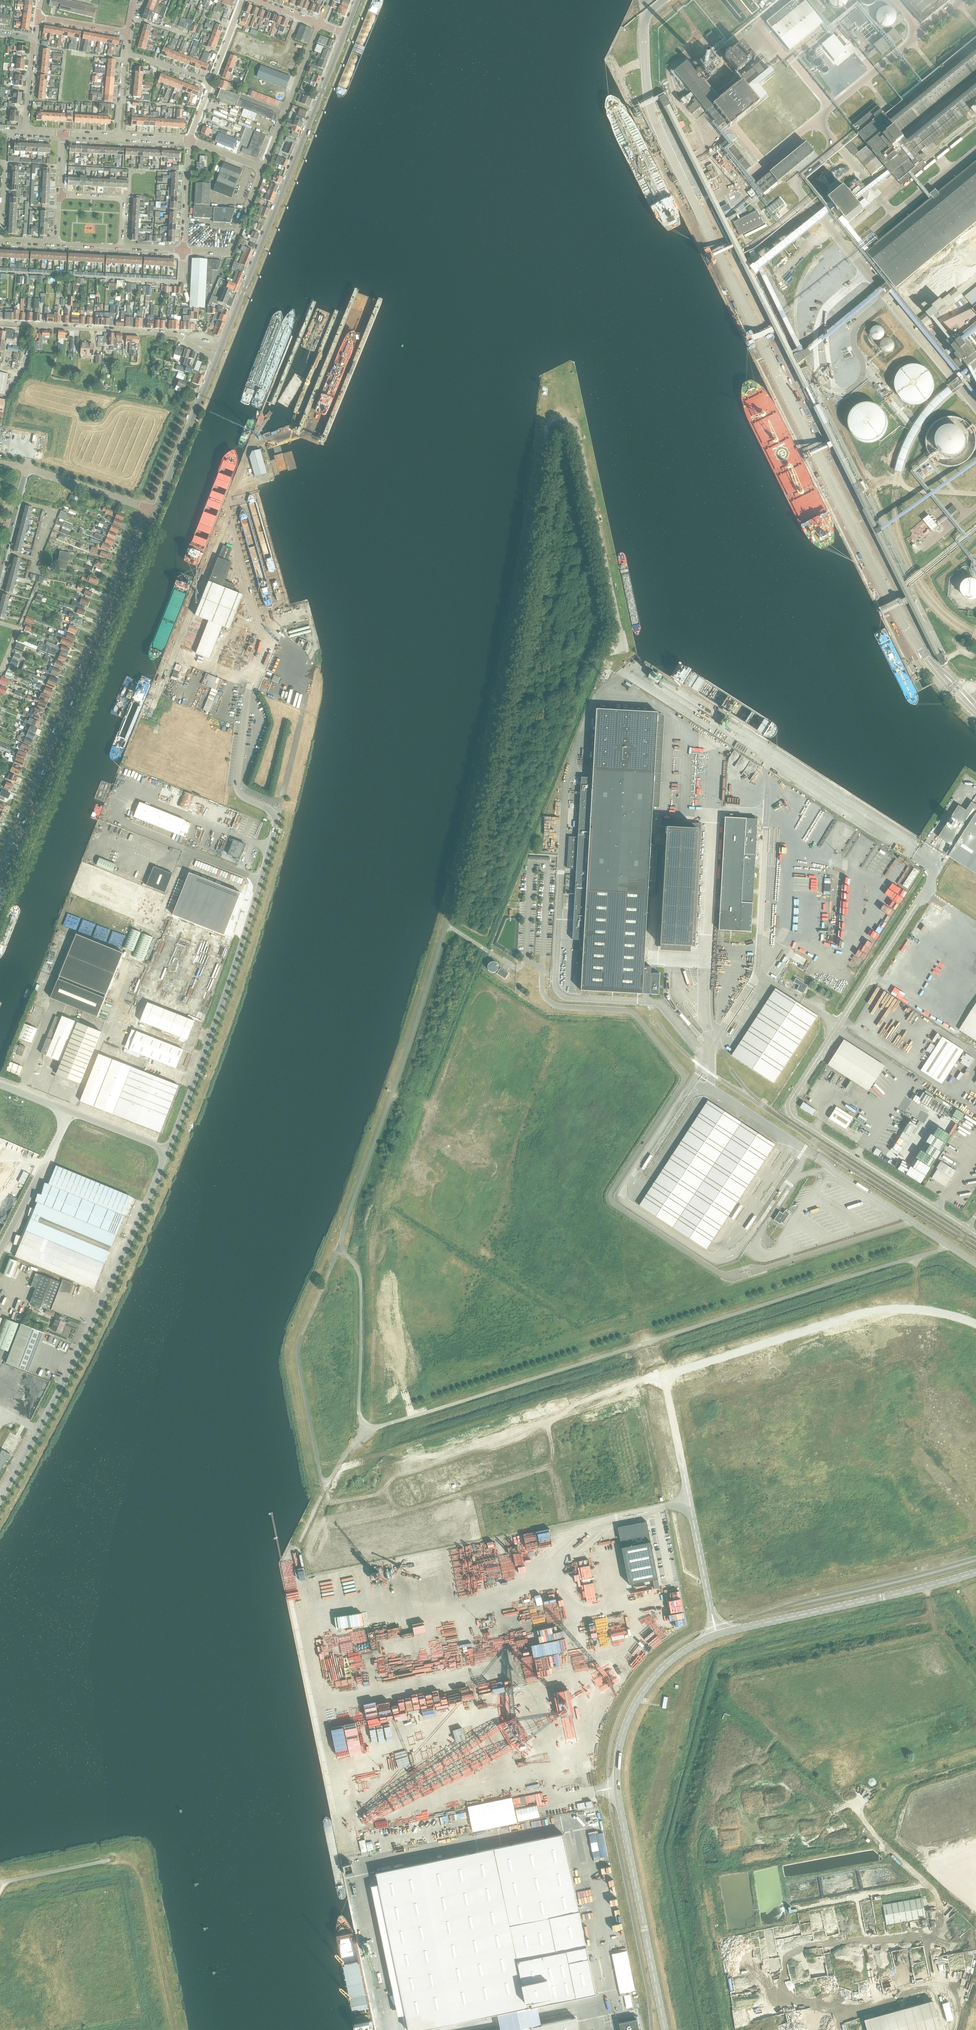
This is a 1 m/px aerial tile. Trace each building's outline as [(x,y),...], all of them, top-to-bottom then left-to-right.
[(96,9),(94,8),(94,6),(75,2),(74,4),(73,3),(73,2),(71,1),(70,3),(69,2),(69,0),(67,0),(50,0),(49,5),(59,8),(59,10),(94,18),(96,9)] [(211,18),(215,20),(218,12),(220,6),(223,0),(215,0),(214,3),(218,4),(216,8),(215,7),(211,18)] [(220,6),(218,12),(222,13),(223,11),(225,12),(229,0),(224,0),(222,4),(225,5),(224,8),(220,6)] [(225,12),(224,14),(227,15),(227,13),(228,13),(230,7),(232,8),(235,0),(229,0),(225,12)] [(313,13),(318,0),(316,0),(314,5),(311,4),(309,11),(313,13)] [(313,13),(319,15),(321,7),(319,6),(321,0),(320,0),(318,0),(313,13)] [(338,0),(334,0),(331,8),(334,9),(335,7),(339,9),(337,14),(345,17),(348,10),(341,7),(343,2),(338,0)] [(343,2),(341,7),(348,10),(352,0),(338,0),(343,2)] [(848,0),(828,0),(828,2),(829,3),(830,5),(831,6),(832,8),(834,9),(835,9),(837,9),(839,9),(841,9),(843,8),(844,7),(846,5),(847,4),(847,2),(848,0)] [(921,24),(951,0),(901,0),(921,24)] [(150,1),(147,10),(164,17),(168,8),(159,5),(150,1)] [(766,23),(771,29),(798,8),(792,1),(766,23)] [(805,2),(775,26),(793,48),(823,24),(805,2)] [(245,26),(250,12),(252,8),(252,6),(247,5),(245,12),(247,13),(245,19),(243,19),(242,22),(240,21),(239,24),(245,26)] [(254,9),(252,8),(250,12),(252,13),(251,15),(254,16),(250,27),(252,28),(253,27),(254,23),(260,9),(254,7),(254,9)] [(894,19),(895,17),(894,16),(894,14),(893,12),(892,11),(891,9),(889,8),(887,8),(886,8),(884,8),(882,8),(880,9),(878,10),(877,12),(876,13),(876,15),(875,17),(876,19),(876,21),(877,22),(878,24),(879,25),(881,26),(883,27),(884,27),(886,27),(888,26),(890,25),(892,24),(893,23),(894,21),(894,19)] [(164,17),(147,10),(143,20),(150,23),(153,24),(157,25),(160,26),(161,25),(164,17)] [(258,24),(260,25),(261,24),(266,12),(261,10),(258,17),(260,18),(258,24)] [(5,15),(3,24),(9,25),(11,16),(12,16),(12,12),(10,11),(10,16),(5,15)] [(264,26),(267,27),(272,14),(266,12),(264,19),(266,20),(266,21),(264,26)] [(269,32),(271,33),(278,16),(273,14),(270,21),(273,22),(270,29),(269,32)] [(172,23),(177,26),(180,18),(178,17),(178,16),(175,15),(172,23)] [(271,33),(271,34),(273,35),(276,28),(279,29),(281,25),(280,25),(282,18),(278,16),(273,30),(271,33)] [(181,17),(178,26),(184,28),(187,20),(181,17)] [(194,21),(188,18),(187,20),(184,28),(190,31),(192,26),(194,21)] [(279,29),(279,31),(283,33),(285,27),(286,28),(289,20),(284,19),(281,25),(279,29)] [(194,33),(192,38),(193,38),(200,21),(199,20),(197,24),(195,23),(195,26),(193,25),(191,31),(194,33)] [(208,27),(215,30),(222,33),(224,27),(217,24),(216,27),(206,23),(205,26),(208,27)] [(301,25),(295,39),(307,44),(313,30),(301,25)] [(46,33),(50,34),(51,27),(44,26),(43,33),(42,39),(46,39),(46,34),(46,33)] [(53,34),(56,35),(57,28),(51,27),(50,34),(49,40),(51,40),(51,37),(52,36),(53,34)] [(220,38),(222,33),(215,30),(208,27),(207,30),(210,31),(211,32),(213,33),(213,35),(220,38)] [(64,36),(68,37),(69,30),(63,29),(61,42),(60,47),(62,47),(64,36)] [(894,29),(873,46),(881,55),(902,39),(894,29)] [(75,31),(71,50),(75,51),(76,45),(77,38),(80,39),(81,32),(75,31)] [(714,45),(719,40),(711,31),(706,36),(714,45)] [(92,41),(94,41),(95,35),(89,34),(86,52),(89,53),(90,47),(90,43),(91,44),(92,41)] [(208,40),(210,41),(218,44),(220,38),(213,35),(210,34),(208,38),(205,36),(204,39),(208,40)] [(834,61),(846,51),(844,48),(847,46),(839,36),(836,39),(833,35),(822,45),(834,61)] [(103,43),(106,43),(107,37),(101,36),(98,53),(101,53),(102,49),(101,49),(103,43)] [(142,36),(140,42),(150,45),(154,46),(156,46),(157,44),(155,44),(151,43),(150,42),(148,41),(149,38),(142,36)] [(321,36),(318,43),(325,46),(332,49),(335,41),(328,39),(321,36)] [(113,38),(110,54),(113,55),(114,51),(113,51),(114,45),(118,45),(119,39),(113,38)] [(163,51),(162,55),(168,57),(170,51),(175,39),(171,38),(170,43),(169,46),(167,49),(165,48),(163,51)] [(170,51),(168,57),(173,60),(176,52),(173,51),(174,48),(175,45),(176,45),(178,41),(175,39),(170,51)] [(962,51),(938,70),(935,73),(892,108),(885,113),(884,114),(881,110),(875,103),(851,123),(858,132),(860,134),(869,145),(864,149),(863,150),(860,152),(860,153),(858,154),(856,155),(868,170),(870,172),(872,175),(874,174),(879,170),(885,165),(893,174),(895,178),(896,179),(897,180),(900,183),(901,184),(902,186),(927,165),(925,164),(923,161),(920,157),(919,156),(918,155),(917,154),(921,151),(933,141),(968,113),(970,111),(975,106),(975,39),(962,51)] [(176,52),(173,60),(179,62),(183,51),(186,42),(184,41),(180,50),(179,51),(179,53),(176,52)] [(218,44),(210,41),(208,47),(208,48),(215,51),(215,50),(215,49),(218,44)] [(140,42),(138,48),(146,50),(147,47),(149,48),(150,47),(153,48),(154,46),(150,45),(140,42)] [(183,51),(179,62),(184,64),(187,56),(188,53),(185,52),(185,51),(188,43),(186,42),(183,51)] [(706,42),(692,52),(706,72),(721,61),(714,51),(711,53),(708,48),(710,47),(706,42)] [(745,48),(742,44),(724,58),(737,74),(752,61),(753,63),(755,61),(753,59),(754,59),(751,55),(750,55),(745,48)] [(310,63),(309,67),(323,73),(331,52),(323,49),(323,47),(317,45),(315,51),(314,53),(316,53),(317,52),(319,53),(318,55),(320,55),(319,58),(320,59),(317,66),(310,63)] [(17,46),(16,51),(16,55),(22,55),(22,52),(25,53),(26,47),(20,47),(20,46),(17,46)] [(187,56),(184,64),(190,66),(196,51),(197,48),(194,47),(193,51),(191,55),(190,57),(187,56)] [(196,51),(190,66),(195,68),(198,61),(199,59),(196,57),(197,53),(198,53),(199,51),(200,49),(197,48),(196,51)] [(198,61),(195,68),(201,70),(207,53),(205,52),(204,52),(202,58),(200,61),(198,61)] [(207,53),(201,70),(207,72),(210,65),(206,64),(210,54),(207,53)] [(16,56),(15,64),(24,65),(25,60),(21,59),(22,56),(16,56)] [(687,63),(675,73),(681,81),(678,84),(683,90),(685,88),(682,84),(683,83),(695,98),(693,101),(695,103),(688,108),(692,114),(693,114),(697,110),(702,106),(703,107),(706,111),(706,112),(707,112),(719,127),(720,126),(724,123),(726,122),(729,125),(730,127),(732,125),(735,123),(736,122),(745,114),(758,103),(767,97),(758,86),(774,73),(770,69),(766,72),(762,66),(760,67),(758,65),(742,79),(743,81),(723,98),(722,98),(719,101),(715,96),(718,93),(719,93),(727,86),(727,85),(725,84),(729,80),(726,77),(719,83),(715,86),(714,87),(706,77),(702,81),(697,75),(692,69),(691,67),(687,63)] [(15,64),(14,72),(20,73),(20,70),(23,70),(24,65),(15,64)] [(227,66),(225,72),(231,74),(233,69),(227,66)] [(257,77),(286,88),(290,77),(261,66),(257,77)] [(716,67),(708,69),(710,75),(718,73),(716,67)] [(15,78),(15,81),(22,81),(23,76),(20,76),(20,73),(14,72),(10,72),(10,78),(15,78)] [(231,74),(225,72),(223,78),(231,81),(234,75),(231,74)] [(159,80),(156,88),(158,88),(159,85),(160,85),(161,83),(164,84),(167,76),(161,74),(161,75),(159,74),(157,79),(159,80)] [(311,81),(319,84),(321,77),(314,74),(311,81)] [(164,84),(163,87),(168,89),(169,86),(172,78),(167,76),(164,84)] [(168,89),(164,98),(167,99),(171,90),(172,87),(175,88),(178,81),(172,78),(169,86),(168,89)] [(22,81),(15,81),(14,86),(13,86),(12,89),(18,89),(19,86),(22,87),(22,81)] [(177,93),(174,100),(176,101),(178,96),(183,83),(178,81),(175,88),(178,89),(176,92),(177,93)] [(219,88),(221,89),(226,91),(228,87),(230,87),(231,85),(222,81),(219,88)] [(183,83),(178,96),(180,97),(182,94),(181,94),(182,91),(186,92),(189,85),(183,83)] [(188,96),(185,104),(187,105),(188,102),(194,87),(189,85),(186,92),(186,94),(188,95),(188,96)] [(187,105),(187,106),(189,106),(190,103),(191,103),(194,95),(197,97),(200,98),(202,92),(199,91),(200,89),(194,87),(188,102),(187,105)] [(8,98),(12,98),(21,99),(21,94),(16,93),(16,90),(10,89),(10,95),(8,94),(8,98)] [(239,99),(241,95),(238,94),(237,95),(226,91),(221,89),(217,99),(236,106),(239,99)] [(279,106),(281,100),(253,90),(251,96),(279,106)] [(298,102),(310,107),(313,99),(304,96),(305,93),(299,90),(298,94),(300,95),(298,102)] [(662,98),(659,100),(664,109),(666,108),(667,111),(669,110),(671,110),(669,107),(670,106),(665,97),(662,98)] [(21,99),(12,98),(12,102),(9,101),(8,106),(15,107),(15,104),(20,105),(21,99)] [(239,99),(236,106),(272,120),(275,113),(239,99)] [(298,115),(306,118),(308,112),(293,106),(293,108),(300,111),(298,115)] [(10,113),(10,116),(19,117),(19,112),(17,112),(17,109),(8,108),(8,113),(10,113)] [(212,120),(218,123),(218,124),(220,125),(221,124),(226,126),(228,122),(211,115),(206,126),(209,127),(212,120)] [(289,118),(287,124),(301,129),(303,124),(301,123),(303,119),(297,116),(295,122),(293,121),(293,119),(289,118)] [(301,129),(287,124),(286,126),(292,129),(291,131),(293,131),(291,134),(285,132),(285,133),(297,138),(301,129)] [(219,133),(204,127),(202,133),(209,136),(210,133),(212,134),(212,133),(217,135),(218,135),(219,133)] [(215,142),(234,149),(237,140),(219,133),(218,135),(217,135),(216,136),(217,137),(215,142)] [(284,152),(291,155),(295,145),(294,144),(295,140),(287,137),(285,141),(288,142),(284,152)] [(720,147),(742,174),(751,167),(728,140),(720,147)] [(806,143),(773,170),(755,185),(763,195),(814,153),(806,143)] [(858,154),(859,152),(852,143),(847,147),(855,157),(856,155),(858,154)] [(198,172),(208,173),(208,169),(204,169),(205,160),(207,160),(207,156),(200,156),(200,163),(197,163),(197,169),(199,169),(198,172)] [(276,163),(286,168),(289,161),(278,157),(276,163)] [(213,191),(232,198),(243,170),(224,163),(213,191)] [(12,167),(11,173),(24,173),(24,171),(20,170),(21,164),(14,164),(14,167),(12,167)] [(711,175),(713,179),(719,176),(713,164),(707,167),(710,172),(705,175),(706,177),(711,175)] [(896,288),(975,223),(975,165),(932,201),(868,254),(877,266),(874,269),(883,280),(886,277),(896,288)] [(273,181),(280,184),(282,177),(275,174),(274,178),(273,181)] [(195,204),(210,205),(211,184),(196,183),(195,204)] [(269,190),(271,191),(276,193),(278,187),(274,185),(272,184),(269,190)] [(11,185),(10,191),(13,191),(13,195),(19,195),(20,191),(21,191),(21,185),(11,185)] [(752,189),(747,193),(753,200),(757,196),(752,189)] [(847,189),(831,202),(848,222),(848,223),(851,220),(864,210),(860,204),(847,189)] [(276,193),(271,191),(270,196),(267,194),(265,199),(272,202),(276,193)] [(10,198),(10,204),(17,205),(19,205),(19,198),(19,195),(13,195),(12,198),(10,198)] [(133,198),(133,204),(144,205),(148,205),(148,203),(145,203),(145,202),(139,202),(140,199),(143,199),(143,196),(136,195),(136,198),(133,198)] [(865,200),(860,204),(864,210),(870,205),(865,200)] [(713,208),(711,209),(735,258),(737,258),(738,257),(741,255),(740,253),(740,252),(736,245),(735,243),(729,231),(728,229),(724,221),(723,220),(722,218),(720,214),(721,213),(722,214),(730,210),(727,205),(719,208),(720,211),(719,212),(718,209),(717,208),(716,206),(713,208)] [(258,215),(266,218),(270,209),(261,206),(258,215)] [(236,209),(195,207),(194,218),(214,219),(214,222),(231,223),(236,209)] [(760,216),(759,216),(756,210),(739,219),(738,220),(732,223),(739,236),(763,224),(760,218),(761,217),(760,214),(759,215),(760,216)] [(830,212),(826,216),(831,221),(835,217),(830,212)] [(799,221),(794,225),(805,239),(810,235),(799,221)] [(250,224),(248,229),(258,233),(259,231),(261,232),(263,226),(256,223),(255,226),(250,224)] [(248,231),(246,234),(248,235),(247,238),(250,239),(249,241),(256,244),(257,241),(260,234),(258,233),(248,229),(248,231)] [(782,257),(772,244),(768,247),(778,260),(782,257)] [(244,251),(242,256),(245,257),(250,259),(253,251),(248,249),(242,246),(240,250),(244,251)] [(245,257),(242,256),(239,264),(247,267),(250,259),(245,257)] [(192,259),(191,283),(206,284),(207,270),(212,270),(218,270),(221,260),(192,259)] [(236,271),(231,283),(239,286),(244,274),(242,274),(245,266),(239,264),(235,262),(233,267),(237,269),(236,271)] [(75,288),(79,288),(80,283),(84,283),(84,278),(76,277),(75,288)] [(224,287),(221,293),(229,296),(231,291),(236,293),(239,286),(231,283),(228,282),(226,288),(224,287)] [(190,307),(205,307),(206,284),(191,283),(190,307)] [(357,285),(296,436),(323,447),(386,296),(381,294),(378,301),(359,293),(362,287),(357,285)] [(965,297),(974,308),(975,310),(975,288),(965,297)] [(920,319),(927,328),(964,298),(956,289),(920,319)] [(229,296),(221,293),(219,298),(212,295),(209,301),(217,305),(218,302),(231,307),(233,300),(229,298),(229,296)] [(264,414),(294,426),(300,413),(298,412),(333,328),(335,329),(342,312),(339,311),(340,309),(336,302),(323,297),(315,299),(314,300),(312,299),(305,316),(307,317),(272,401),(270,400),(264,414)] [(44,307),(43,321),(46,321),(46,322),(54,323),(54,316),(50,315),(50,312),(48,312),(48,307),(44,307)] [(186,318),(186,330),(191,330),(194,330),(194,324),(191,324),(191,323),(190,322),(190,320),(199,320),(200,309),(199,309),(199,307),(190,307),(190,308),(183,308),(183,312),(186,313),(186,318)] [(5,309),(4,320),(13,320),(14,313),(14,310),(5,309)] [(215,314),(213,318),(216,320),(216,319),(215,319),(217,316),(219,317),(218,320),(224,322),(229,311),(223,309),(221,312),(217,310),(216,310),(215,312),(214,314),(215,314)] [(116,326),(123,327),(124,311),(121,311),(121,321),(116,321),(116,326)] [(98,325),(103,326),(104,313),(95,313),(95,325),(98,325)] [(113,326),(114,314),(104,313),(103,326),(113,326)] [(80,324),(80,316),(72,316),(71,324),(79,324),(80,324)] [(211,323),(210,325),(213,326),(214,326),(215,327),(222,329),(224,324),(217,321),(216,325),(214,324),(216,320),(213,318),(211,323)] [(975,376),(975,323),(969,329),(966,325),(950,337),(957,345),(953,349),(958,355),(956,357),(957,359),(954,361),(966,375),(968,378),(970,381),(975,376)] [(885,333),(885,331),(884,330),(884,329),(883,327),(882,327),(881,326),(880,325),(879,325),(878,325),(876,325),(875,325),(874,326),(873,327),(872,328),(871,329),(871,331),(871,332),(871,334),(871,335),(872,336),(873,337),(874,338),(875,339),(877,339),(878,339),(879,339),(881,338),(882,337),(883,336),(884,335),(884,334),(885,333)] [(219,336),(222,329),(215,327),(212,332),(215,333),(214,334),(219,336)] [(0,331),(0,351),(2,351),(5,338),(12,339),(12,340),(13,340),(14,330),(5,329),(5,332),(0,331)] [(34,349),(42,349),(42,340),(49,340),(50,331),(42,331),(39,331),(39,342),(38,342),(38,341),(34,341),(34,349)] [(108,341),(108,333),(104,332),(104,337),(98,336),(98,346),(104,346),(104,344),(105,345),(106,344),(107,344),(107,341),(108,341)] [(115,334),(114,348),(117,349),(117,343),(122,343),(123,334),(115,334)] [(132,344),(132,337),(126,336),(126,342),(129,343),(129,344),(130,344),(129,346),(129,350),(134,350),(134,347),(132,347),(132,344)] [(896,346),(896,344),(895,343),(895,342),(894,341),(893,340),(892,339),(891,339),(890,338),(889,338),(887,338),(886,339),(885,339),(884,340),(883,341),(882,343),(882,344),(882,346),(882,347),(882,348),(883,349),(884,350),(885,351),(886,352),(888,352),(889,352),(890,352),(892,351),(893,351),(894,349),(895,348),(895,347),(896,346)] [(81,355),(93,355),(93,344),(85,344),(85,343),(81,343),(81,355)] [(176,347),(174,355),(182,357),(185,358),(183,365),(181,372),(184,373),(186,366),(188,359),(190,351),(185,349),(183,349),(176,347)] [(193,359),(194,358),(196,352),(191,351),(188,359),(186,366),(184,371),(191,373),(193,369),(193,367),(189,366),(189,364),(191,359),(193,359)] [(191,373),(190,375),(193,376),(194,374),(195,374),(191,382),(200,386),(206,371),(199,368),(201,362),(197,360),(194,369),(193,369),(191,373)] [(896,382),(896,386),(897,390),(899,394),(901,397),(904,400),(908,402),(912,403),(916,403),(920,402),(924,401),(928,398),(931,395),(933,391),(934,387),(934,382),(933,378),(932,374),(929,370),(925,367),(921,365),(917,365),(913,365),(908,366),(905,368),(901,370),(899,374),(897,378),(896,382)] [(5,394),(8,374),(0,372),(0,393),(5,394)] [(184,389),(186,383),(179,380),(175,389),(180,391),(181,388),(184,389)] [(952,393),(947,388),(937,397),(930,404),(922,413),(915,423),(910,431),(906,439),(901,449),(897,461),(894,472),(901,473),(904,462),(909,450),(913,440),(920,429),(927,419),(934,410),(943,401),(952,393)] [(849,421),(849,425),(850,429),(852,433),(854,436),(858,439),(861,441),(865,442),(869,442),(873,441),(877,440),(881,437),(884,434),(886,430),(887,426),(887,421),(886,417),(885,413),(882,409),(878,406),(874,404),(870,404),(866,404),(861,405),(858,407),(854,409),(852,413),(850,417),(849,421)] [(971,457),(972,455),(973,452),(974,450),(975,447),(975,442),(975,438),(974,435),(973,433),(972,430),(971,428),(968,424),(964,422),(960,419),(956,418),(953,418),(950,417),(947,418),(945,418),(941,419),(936,422),(933,424),(930,428),(929,430),(927,433),(926,437),(925,442),(926,446),(927,451),(928,453),(929,455),(931,458),(932,459),(934,461),(936,463),(941,465),(945,467),(947,467),(950,467),(955,467),(958,466),(960,465),(964,463),(968,460),(971,457)] [(966,446),(967,443),(966,440),(966,438),(966,437),(965,435),(964,434),(962,432),(960,430),(957,429),(954,428),(953,427),(951,427),(949,427),(948,428),(945,429),(943,430),(940,432),(939,434),(938,435),(937,437),(936,440),(936,442),(936,445),(937,448),(937,450),(938,451),(939,452),(940,453),(941,454),(943,456),(945,457),(948,458),(949,458),(951,458),(954,458),(956,458),(957,457),(960,456),(962,454),(964,452),(965,451),(966,449),(966,447),(966,446)] [(249,453),(255,477),(267,474),(260,450),(249,453)] [(923,478),(924,478),(935,471),(929,463),(916,472),(921,479),(923,478)] [(32,482),(29,492),(36,494),(39,484),(32,482)] [(864,492),(859,483),(852,486),(857,496),(859,495),(864,492)] [(39,484),(36,494),(43,495),(45,486),(39,484)] [(45,486),(43,495),(50,497),(52,487),(45,486)] [(52,487),(50,497),(56,499),(59,489),(52,487)] [(59,489),(56,499),(63,501),(66,491),(59,489)] [(945,513),(949,518),(958,510),(954,505),(945,513)] [(75,516),(77,512),(70,509),(68,508),(69,508),(65,507),(64,510),(67,511),(69,512),(68,513),(75,516)] [(112,515),(116,516),(115,518),(122,521),(124,516),(103,507),(102,511),(105,512),(105,513),(106,513),(105,514),(106,515),(106,514),(111,516),(112,515)] [(917,539),(918,541),(919,542),(938,526),(929,515),(910,531),(912,533),(911,536),(909,538),(908,538),(906,539),(910,544),(911,543),(912,541),(914,540),(917,539)] [(939,522),(942,524),(948,518),(946,515),(939,522)] [(113,524),(119,527),(121,522),(108,516),(107,519),(113,522),(113,524)] [(97,522),(99,523),(104,525),(103,527),(107,528),(108,526),(111,528),(110,530),(117,533),(119,528),(98,520),(97,522)] [(98,527),(97,530),(103,532),(102,535),(114,539),(116,534),(113,533),(98,527)] [(102,540),(103,539),(106,540),(105,542),(112,545),(114,540),(95,533),(94,537),(102,540)] [(91,538),(90,541),(92,542),(95,543),(98,544),(96,548),(100,550),(101,549),(106,551),(108,552),(109,551),(110,551),(110,549),(110,548),(111,546),(96,540),(93,539),(91,538)] [(196,653),(210,659),(223,626),(229,629),(243,595),(233,591),(235,585),(225,581),(232,563),(228,561),(232,549),(224,546),(219,558),(196,616),(209,621),(196,653)] [(90,551),(97,554),(98,552),(100,553),(100,555),(107,558),(109,553),(100,550),(96,548),(92,547),(90,551)] [(56,568),(66,571),(70,553),(60,551),(56,568)] [(88,560),(96,563),(94,566),(102,569),(102,568),(103,568),(103,566),(103,565),(104,563),(90,557),(88,560)] [(37,581),(38,582),(43,583),(44,577),(36,575),(35,581),(37,581)] [(81,580),(96,585),(98,580),(90,577),(89,580),(82,577),(81,580)] [(965,598),(968,599),(971,599),(975,598),(975,597),(975,581),(974,580),(971,579),(968,580),(965,581),(962,583),(961,586),(960,590),(961,593),(963,596),(965,598)] [(83,595),(91,598),(93,593),(78,587),(77,589),(84,592),(83,595)] [(36,598),(42,601),(44,595),(39,592),(36,598)] [(73,600),(71,605),(83,610),(85,606),(87,606),(89,601),(75,595),(74,598),(80,601),(79,603),(73,600)] [(893,601),(882,606),(885,612),(896,607),(893,601)] [(83,610),(71,605),(64,603),(63,606),(77,611),(76,613),(83,616),(85,611),(83,610)] [(71,614),(64,611),(63,614),(69,616),(68,617),(72,618),(71,622),(79,625),(82,619),(76,617),(77,616),(71,614)] [(48,619),(50,619),(50,620),(61,624),(63,620),(49,615),(48,619)] [(27,617),(25,622),(32,625),(35,620),(27,617)] [(77,632),(77,630),(77,629),(77,628),(70,625),(68,629),(65,628),(64,631),(67,632),(68,631),(75,634),(76,632),(77,632)] [(292,630),(290,631),(291,636),(312,631),(311,626),(304,627),(305,630),(293,633),(292,630)] [(56,634),(58,635),(73,642),(75,636),(67,633),(66,636),(57,632),(56,634)] [(56,639),(56,638),(54,637),(50,635),(48,639),(70,647),(72,642),(62,638),(61,641),(56,639)] [(47,641),(46,644),(67,653),(68,652),(69,651),(69,650),(69,649),(69,648),(62,645),(61,647),(47,641)] [(67,653),(46,644),(39,642),(37,649),(54,656),(55,655),(59,656),(58,659),(65,661),(68,654),(67,653)] [(14,650),(22,653),(24,648),(16,645),(14,650)] [(944,665),(950,662),(945,652),(939,656),(944,665)] [(51,665),(54,666),(61,670),(64,664),(51,659),(50,661),(52,662),(51,665)] [(173,675),(179,677),(183,665),(177,663),(173,675)] [(9,665),(8,669),(7,672),(13,674),(16,668),(9,665)] [(43,672),(50,674),(51,674),(58,676),(59,674),(60,674),(61,672),(60,671),(53,668),(50,667),(48,671),(44,669),(43,672)] [(41,675),(40,678),(56,684),(58,679),(50,676),(49,678),(41,675)] [(275,675),(272,681),(278,683),(280,678),(275,675)] [(8,680),(2,677),(0,681),(0,683),(6,686),(8,680)] [(56,684),(40,678),(39,680),(47,683),(46,686),(54,689),(56,684)] [(197,681),(160,774),(207,793),(244,700),(197,681)] [(43,687),(39,685),(37,685),(36,687),(44,690),(43,693),(51,696),(53,691),(43,687)] [(48,702),(50,699),(49,698),(49,697),(35,691),(34,694),(38,695),(39,694),(41,695),(39,699),(47,702),(48,701),(48,702)] [(46,706),(47,703),(28,696),(27,698),(38,703),(37,706),(44,709),(45,708),(46,708),(46,706)] [(22,715),(30,718),(36,721),(37,718),(39,719),(41,716),(42,716),(42,715),(43,715),(43,714),(43,713),(43,712),(42,712),(34,708),(34,709),(31,708),(29,713),(24,711),(22,715)] [(583,941),(581,990),(642,994),(642,993),(646,994),(658,994),(660,973),(651,973),(651,967),(644,967),(648,894),(655,894),(655,882),(651,881),(649,881),(651,834),(666,834),(667,822),(662,821),(662,815),(652,814),(658,713),(653,712),(596,709),(593,778),(581,777),(575,884),(571,894),(568,893),(568,894),(575,894),(572,940),(583,940),(583,941)] [(36,721),(30,718),(28,721),(25,720),(24,722),(27,724),(38,728),(40,722),(36,721)] [(25,729),(28,731),(35,734),(37,729),(23,723),(22,725),(26,727),(25,729)] [(21,732),(20,735),(23,737),(23,736),(33,740),(35,735),(25,731),(24,733),(21,732)] [(23,737),(20,735),(19,735),(17,740),(30,746),(32,740),(23,737)] [(16,741),(15,743),(20,745),(20,744),(22,744),(20,749),(27,752),(30,747),(26,745),(16,741)] [(5,747),(5,748),(13,752),(12,754),(16,756),(24,759),(24,758),(25,759),(26,756),(25,756),(26,753),(22,752),(22,751),(20,750),(16,749),(6,744),(5,747)] [(24,761),(10,755),(10,754),(6,753),(5,756),(9,758),(8,760),(14,763),(22,766),(24,761)] [(3,763),(8,766),(12,767),(10,771),(18,774),(20,771),(21,768),(20,767),(9,763),(7,762),(7,761),(4,760),(3,763)] [(757,770),(751,780),(755,782),(760,772),(757,770)] [(7,779),(15,782),(17,779),(16,778),(16,776),(3,771),(3,773),(6,774),(7,774),(8,774),(7,779)] [(13,785),(10,783),(10,782),(0,778),(0,779),(0,782),(1,783),(2,782),(5,784),(4,787),(11,790),(12,790),(13,788),(12,787),(13,785)] [(11,795),(10,793),(8,792),(8,790),(0,787),(0,789),(2,790),(0,794),(0,799),(4,801),(5,798),(8,799),(9,797),(10,796),(11,795)] [(134,817),(179,835),(185,820),(140,802),(134,817)] [(975,873),(975,805),(972,802),(967,810),(959,805),(939,837),(955,847),(949,856),(975,873)] [(545,815),(544,831),(549,831),(549,822),(558,823),(559,820),(554,820),(554,816),(545,815)] [(719,930),(751,932),(757,819),(725,817),(719,930)] [(660,944),(695,946),(702,823),(667,822),(666,834),(660,944)] [(228,854),(240,859),(246,845),(234,840),(228,854)] [(97,865),(113,872),(116,864),(100,858),(97,865)] [(154,866),(147,885),(166,892),(173,874),(154,866)] [(904,885),(909,888),(920,870),(915,867),(904,885)] [(224,935),(241,893),(190,873),(173,915),(224,935)] [(147,895),(101,876),(78,931),(125,950),(147,895)] [(893,901),(892,901),(889,907),(896,911),(906,893),(900,889),(897,895),(896,895),(893,901)] [(156,894),(154,899),(162,902),(164,897),(156,894)] [(883,912),(880,918),(889,923),(892,917),(883,912)] [(142,933),(132,956),(144,961),(153,937),(142,933)] [(60,976),(59,978),(105,997),(106,995),(107,995),(124,953),(77,934),(60,976)] [(865,958),(868,952),(861,949),(858,955),(865,958)] [(910,951),(908,956),(913,959),(916,953),(910,951)] [(897,957),(902,960),(905,955),(900,952),(897,957)] [(905,956),(903,961),(912,965),(914,960),(905,956)] [(500,971),(499,961),(490,962),(490,971),(500,971)] [(506,977),(509,972),(502,967),(498,973),(506,977)] [(50,998),(98,1017),(106,997),(105,997),(59,978),(58,978),(50,998)] [(796,990),(803,994),(808,986),(796,978),(793,982),(799,985),(796,990)] [(903,999),(908,1002),(917,988),(912,985),(903,999)] [(817,1016),(775,988),(731,1055),(773,1083),(817,1016)] [(194,1021),(148,1002),(141,1021),(187,1039),(194,1021)] [(959,1030),(975,1040),(975,1004),(959,1030)] [(42,1049),(42,1051),(41,1053),(47,1055),(47,1056),(62,1062),(57,1073),(81,1083),(101,1032),(93,1028),(82,1024),(62,1016),(61,1018),(56,1016),(46,1041),(45,1041),(42,1049)] [(19,1038),(32,1043),(37,1029),(25,1024),(19,1038)] [(129,1050),(133,1051),(176,1068),(183,1049),(137,1031),(129,1050)] [(942,1037),(920,1070),(941,1084),(963,1051),(954,1045),(942,1037)] [(844,1040),(836,1051),(828,1065),(868,1091),(884,1066),(844,1040)] [(22,1056),(25,1047),(20,1045),(16,1054),(22,1056)] [(966,1052),(962,1058),(963,1059),(961,1062),(969,1067),(975,1058),(966,1052)] [(101,1109),(119,1062),(114,1060),(99,1054),(80,1101),(101,1109)] [(18,1077),(22,1067),(10,1062),(6,1072),(18,1077)] [(120,1117),(139,1070),(132,1067),(119,1062),(101,1109),(120,1117)] [(120,1117),(140,1125),(159,1077),(139,1070),(120,1117)] [(140,1125),(160,1132),(179,1085),(159,1077),(140,1125)] [(926,1107),(932,1097),(925,1092),(918,1102),(926,1107)] [(708,1101),(639,1205),(706,1249),(775,1144),(708,1101)] [(800,1107),(812,1115),(816,1110),(803,1102),(800,1107)] [(829,1118),(846,1129),(852,1120),(835,1109),(829,1118)] [(904,1131),(908,1133),(914,1122),(910,1120),(904,1131)] [(948,1132),(953,1134),(959,1124),(954,1121),(948,1132)] [(856,1124),(854,1129),(862,1133),(864,1129),(856,1124)] [(940,1159),(952,1133),(938,1127),(930,1143),(935,1145),(931,1154),(921,1149),(917,1158),(921,1159),(917,1168),(903,1161),(899,1170),(924,1182),(936,1157),(940,1159)] [(903,1131),(893,1147),(898,1150),(908,1134),(903,1131)] [(878,1156),(881,1151),(876,1148),(873,1153),(878,1156)] [(945,1187),(951,1178),(956,1171),(940,1161),(936,1168),(937,1169),(932,1178),(945,1187)] [(37,1202),(34,1209),(30,1208),(28,1216),(30,1216),(27,1222),(24,1230),(21,1236),(16,1235),(13,1244),(19,1246),(15,1256),(93,1289),(104,1263),(116,1235),(124,1215),(122,1215),(130,1196),(56,1166),(48,1184),(44,1183),(41,1195),(37,1193),(35,1201),(37,1202)] [(23,1185),(29,1174),(23,1171),(18,1182),(23,1185)] [(784,1224),(792,1212),(787,1209),(785,1212),(781,1210),(779,1213),(775,1219),(784,1224)] [(3,1274),(10,1277),(17,1261),(10,1258),(3,1274)] [(36,1273),(31,1286),(35,1288),(30,1302),(50,1310),(58,1291),(65,1293),(65,1292),(70,1294),(74,1284),(62,1279),(61,1283),(36,1273)] [(52,1330),(57,1332),(57,1331),(60,1333),(63,1326),(64,1326),(65,1322),(63,1321),(64,1318),(56,1315),(53,1322),(55,1323),(52,1330)] [(7,1352),(18,1325),(4,1319),(0,1329),(0,1350),(7,1352)] [(21,1324),(6,1363),(28,1371),(43,1332),(21,1324)] [(7,1458),(9,1459),(11,1456),(8,1454),(10,1451),(13,1453),(19,1443),(9,1437),(3,1447),(4,1448),(0,1454),(0,1470),(7,1458)] [(647,1521),(618,1527),(629,1584),(657,1579),(647,1521)] [(503,1543),(524,1540),(523,1534),(502,1538),(503,1543)] [(444,1574),(439,1575),(444,1602),(449,1601),(446,1589),(443,1590),(443,1586),(446,1586),(444,1574)] [(465,1597),(471,1596),(468,1578),(462,1579),(465,1597)] [(392,1621),(393,1629),(404,1628),(403,1620),(392,1621)] [(377,1678),(389,1676),(386,1655),(373,1656),(375,1666),(363,1668),(365,1683),(371,1682),(372,1684),(377,1684),(377,1678)] [(623,1673),(619,1677),(623,1681),(627,1676),(623,1673)] [(446,1697),(447,1701),(456,1700),(455,1690),(448,1691),(449,1696),(446,1697)] [(569,1719),(567,1728),(569,1737),(569,1738),(569,1740),(568,1746),(569,1749),(577,1751),(581,1750),(582,1744),(581,1740),(582,1740),(583,1737),(582,1734),(583,1729),(581,1720),(579,1720),(578,1714),(576,1705),(574,1704),(567,1706),(566,1709),(569,1719)] [(594,1715),(593,1725),(601,1725),(602,1716),(594,1715)] [(599,1750),(604,1728),(598,1726),(593,1749),(599,1750)] [(552,1744),(541,1740),(536,1752),(547,1756),(552,1744)] [(449,1754),(458,1749),(453,1741),(447,1744),(448,1745),(445,1747),(449,1754)] [(497,1763),(490,1763),(488,1769),(482,1765),(477,1764),(472,1770),(472,1775),(476,1778),(480,1779),(484,1779),(487,1772),(494,1777),(497,1778),(499,1778),(500,1779),(510,1779),(511,1780),(515,1780),(518,1776),(516,1775),(517,1772),(518,1762),(518,1761),(518,1756),(513,1756),(512,1759),(512,1762),(499,1761),(497,1763)] [(537,1757),(526,1757),(526,1772),(537,1772),(537,1757)] [(869,1780),(873,1787),(879,1783),(876,1777),(869,1780)] [(869,1798),(867,1797),(863,1800),(867,1804),(876,1795),(873,1792),(870,1794),(871,1796),(869,1798)] [(515,1799),(466,1809),(471,1834),(518,1824),(515,1799)] [(573,1805),(574,1810),(595,1806),(594,1800),(573,1805)] [(518,1809),(520,1821),(541,1816),(539,1804),(518,1809)] [(597,1831),(590,1833),(592,1842),(598,1841),(600,1849),(594,1850),(595,1859),(609,1856),(605,1831),(597,1833),(597,1831)] [(377,1873),(409,2029),(416,2029),(532,2006),(596,1993),(579,1910),(563,1834),(465,1854),(377,1873)] [(364,1852),(369,1851),(366,1838),(360,1840),(364,1852)] [(883,1905),(886,1925),(926,1917),(922,1897),(883,1905)] [(368,1931),(360,1933),(362,1941),(370,1939),(368,1931)] [(867,2029),(941,2029),(932,2000),(864,2019),(867,2029)] [(944,2006),(947,2019),(954,2018),(951,2005),(944,2006)] [(618,2019),(621,2029),(639,2029),(636,2015),(618,2019)] [(517,2029),(578,2029),(576,2018),(517,2029)]
